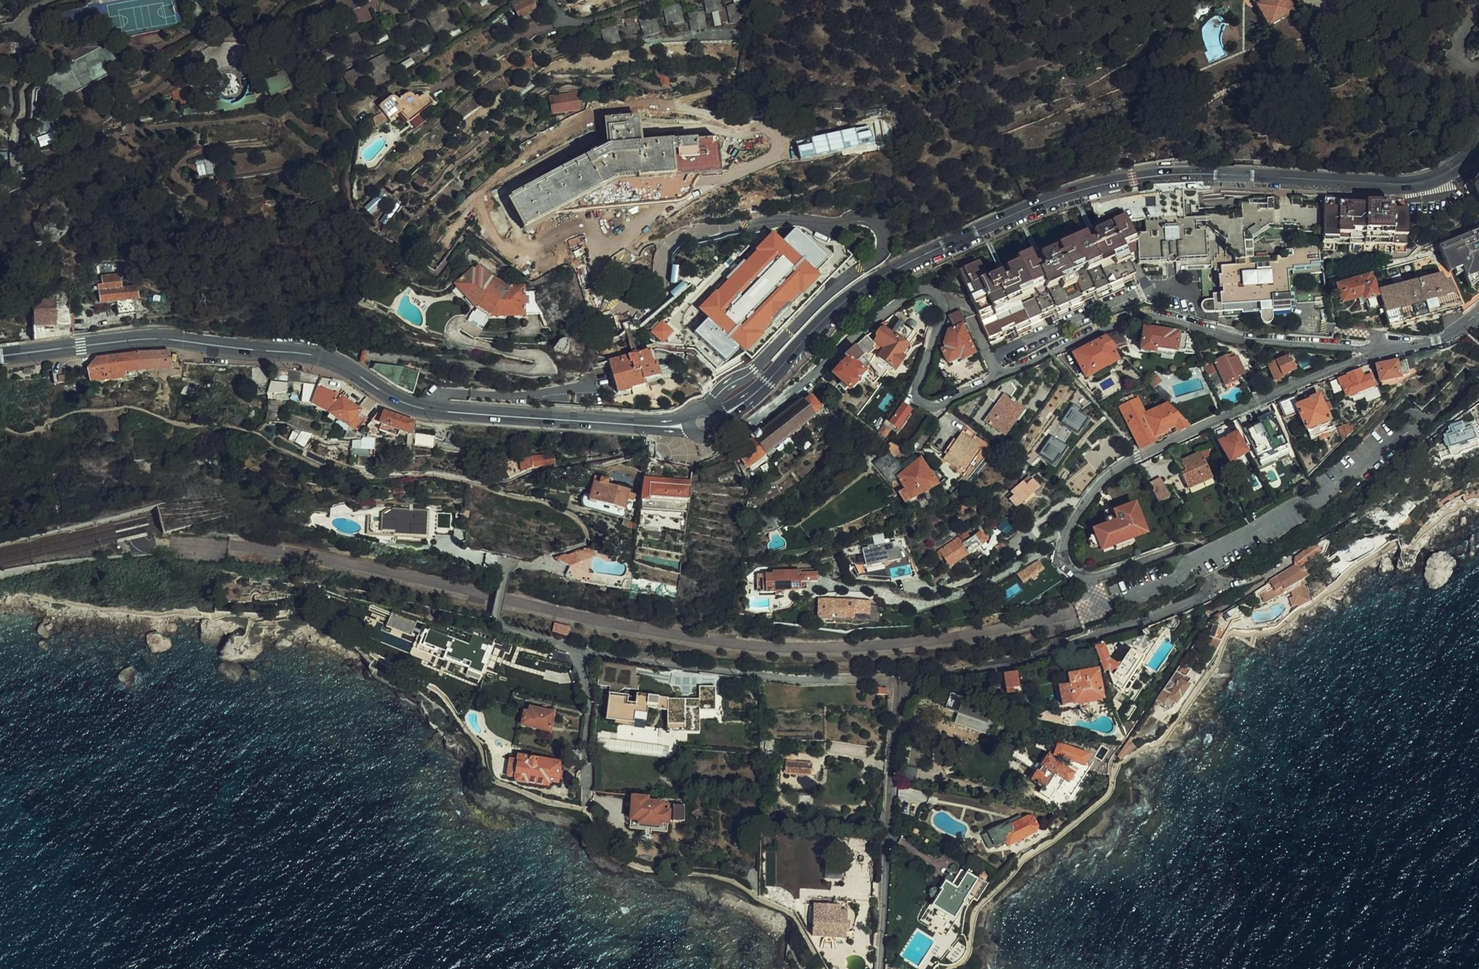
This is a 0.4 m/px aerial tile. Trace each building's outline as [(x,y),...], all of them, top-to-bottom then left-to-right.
[(410,10),(424,4),(422,0),(406,0),(410,10)] [(521,18),(536,10),(531,0),(525,0),(514,5),(521,18)] [(719,10),(722,9),(720,0),(705,0),(707,12),(712,11),(719,10)] [(1263,4),(1258,7),(1270,26),(1295,12),(1288,0),(1261,0),(1263,4)] [(439,36),(446,32),(455,27),(442,2),(425,12),(439,36)] [(746,21),(743,3),(728,6),(732,24),(746,21)] [(683,22),(679,5),(665,8),(669,26),(683,22)] [(721,24),(719,10),(712,11),(715,26),(721,24)] [(706,30),(703,12),(689,14),(692,32),(706,30)] [(639,19),(637,14),(624,18),(627,27),(636,24),(635,20),(639,19)] [(660,32),(655,16),(641,21),(646,36),(660,32)] [(620,42),(616,25),(601,29),(606,46),(620,42)] [(455,27),(446,32),(450,39),(461,32),(457,26),(455,27)] [(353,54),(366,48),(358,31),(345,38),(353,54)] [(436,45),(433,40),(421,47),(424,51),(436,45)] [(38,85),(39,87),(49,106),(87,85),(122,66),(110,44),(103,45),(47,76),(38,85)] [(337,52),(334,45),(323,50),(326,58),(337,52)] [(519,52),(517,46),(506,52),(509,57),(519,52)] [(390,67),(383,54),(367,63),(374,75),(390,67)] [(533,63),(529,56),(511,65),(514,71),(522,66),(523,68),(533,63)] [(414,63),(411,58),(400,65),(403,69),(414,63)] [(343,76),(350,88),(366,79),(359,67),(343,76)] [(390,96),(379,104),(391,119),(402,111),(409,120),(432,102),(427,95),(421,96),(420,97),(417,94),(415,96),(409,92),(406,93),(398,98),(393,95),(390,96)] [(553,114),(581,111),(581,110),(578,92),(550,95),(553,114)] [(34,119),(36,127),(38,134),(30,137),(34,152),(63,143),(54,113),(34,119)] [(384,120),(379,113),(373,117),(375,125),(384,120)] [(512,198),(527,226),(547,215),(681,204),(686,202),(691,198),(697,185),(703,177),(711,173),(728,172),(736,158),(721,149),(715,149),(714,140),(641,145),(640,119),(606,121),(608,148),(512,198)] [(38,134),(36,127),(28,130),(30,137),(38,134)] [(367,209),(371,213),(386,196),(381,192),(367,209)] [(1128,203),(1130,218),(1134,243),(1136,251),(1137,259),(1137,267),(1144,266),(1145,274),(1162,273),(1162,270),(1185,269),(1186,271),(1208,270),(1208,266),(1213,266),(1213,267),(1216,267),(1216,269),(1219,269),(1219,273),(1223,273),(1224,293),(1213,294),(1213,300),(1208,301),(1204,302),(1202,305),(1202,308),(1203,311),(1205,313),(1243,310),(1243,313),(1260,311),(1261,319),(1264,323),(1267,324),(1270,323),(1272,321),(1273,317),(1291,316),(1290,302),(1294,302),(1293,294),(1290,295),(1288,270),(1293,270),(1312,269),(1312,273),(1324,272),(1322,248),(1280,251),(1281,256),(1269,257),(1257,258),(1254,258),(1252,244),(1262,238),(1259,232),(1266,227),(1303,227),(1303,229),(1319,229),(1319,205),(1301,204),(1301,200),(1275,200),(1266,200),(1244,202),(1245,214),(1209,216),(1210,221),(1182,223),(1180,196),(1172,197),(1146,200),(1128,203)] [(523,228),(527,226),(512,198),(508,200),(523,228)] [(1324,233),(1323,243),(1406,245),(1407,210),(1393,210),(1393,202),(1367,202),(1367,204),(1339,203),(1339,201),(1325,200),(1324,233)] [(1031,253),(1017,259),(1019,263),(1030,286),(1037,303),(1027,308),(1034,323),(1137,278),(1130,262),(1137,259),(1136,251),(1134,243),(1130,218),(1094,234),(1093,231),(1053,248),(1055,251),(1040,257),(1039,253),(1032,256),(1031,253)] [(798,263),(816,246),(799,230),(783,246),(775,254),(773,253),(764,263),(765,264),(744,285),(743,285),(732,295),(717,281),(703,295),(707,299),(692,315),(697,320),(682,334),(696,348),(711,333),(725,347),(737,335),(736,335),(753,318),(754,319),(755,318),(761,323),(772,312),(766,307),(767,305),(766,304),(795,275),(789,269),(796,262),(798,263)] [(1463,272),(1478,267),(1478,231),(1440,247),(1451,273),(1463,269),(1463,272)] [(769,249),(773,253),(775,254),(783,246),(777,241),(769,249)] [(975,296),(971,298),(978,314),(991,342),(1034,323),(1027,308),(1037,303),(1030,286),(1019,263),(1000,271),(1001,274),(987,280),(980,263),(960,272),(966,287),(970,285),(975,296)] [(475,270),(472,269),(456,283),(478,308),(489,316),(524,316),(523,287),(509,288),(492,278),(485,269),(483,270),(480,267),(475,270)] [(1463,272),(1465,276),(1476,273),(1478,272),(1478,267),(1463,272)] [(1419,280),(1431,276),(1430,271),(1418,275),(1419,280)] [(1445,282),(1442,273),(1431,276),(1419,280),(1378,292),(1387,321),(1439,305),(1440,310),(1458,305),(1452,286),(1450,280),(1445,282)] [(1465,276),(1467,281),(1452,286),(1458,305),(1464,313),(1478,303),(1478,276),(1476,273),(1465,276)] [(116,314),(134,313),(132,300),(138,300),(139,299),(138,286),(122,287),(121,274),(100,276),(101,284),(97,284),(98,304),(115,302),(116,314)] [(1378,292),(1373,274),(1369,275),(1369,278),(1339,288),(1343,301),(1364,295),(1375,328),(1389,330),(1387,321),(1378,292)] [(966,287),(971,298),(975,296),(970,285),(966,287)] [(1316,302),(1315,289),(1298,291),(1299,304),(1316,302)] [(68,294),(33,297),(33,340),(72,336),(68,294)] [(132,300),(134,313),(145,312),(145,302),(138,301),(138,300),(132,300)] [(1389,330),(1391,330),(1395,329),(1440,317),(1440,310),(1439,305),(1387,321),(1389,330)] [(965,320),(960,311),(948,316),(955,330),(950,332),(945,344),(948,349),(943,351),(946,358),(948,363),(961,357),(962,360),(975,353),(962,327),(967,324),(965,320)] [(894,348),(884,361),(897,369),(905,358),(902,356),(909,345),(906,343),(915,332),(925,336),(931,321),(913,314),(907,326),(899,321),(891,333),(890,334),(893,336),(888,344),(894,348)] [(663,343),(674,331),(663,320),(651,332),(663,343)] [(884,323),(877,328),(879,332),(881,330),(885,329),(891,333),(887,327),(884,323)] [(1142,351),(1156,353),(1157,347),(1185,351),(1188,335),(1145,328),(1142,351)] [(881,330),(879,332),(877,335),(877,337),(874,341),(885,349),(879,357),(884,361),(894,348),(888,344),(893,336),(890,334),(891,333),(885,329),(881,330)] [(1107,338),(1118,350),(1126,347),(1122,331),(1105,336),(1107,338)] [(867,336),(855,347),(863,357),(866,354),(868,356),(875,350),(872,347),(875,345),(867,336)] [(1113,351),(1118,350),(1107,338),(1075,355),(1087,378),(1094,374),(1110,366),(1118,361),(1113,351)] [(902,356),(905,358),(912,348),(909,345),(902,356)] [(855,347),(845,358),(848,361),(843,365),(842,364),(841,366),(833,375),(842,383),(839,385),(845,390),(848,388),(850,390),(857,383),(859,384),(865,378),(872,386),(879,379),(863,357),(855,347)] [(650,349),(609,360),(619,394),(631,390),(631,389),(646,384),(644,380),(661,375),(657,361),(653,362),(650,349)] [(105,358),(95,359),(87,368),(88,383),(125,379),(124,373),(137,372),(171,368),(170,355),(170,352),(154,353),(129,356),(105,358)] [(1206,366),(1210,375),(1219,371),(1226,386),(1239,380),(1237,377),(1246,373),(1243,368),(1253,364),(1248,352),(1230,360),(1228,357),(1206,366)] [(1284,376),(1296,370),(1289,356),(1268,365),(1276,383),(1285,379),(1284,376)] [(1378,384),(1402,379),(1401,376),(1398,359),(1374,365),(1378,384)] [(1112,371),(1110,366),(1094,374),(1096,379),(1112,371)] [(289,371),(272,367),(271,381),(288,382),(289,375),(289,371)] [(64,383),(65,382),(64,372),(53,374),(54,384),(64,383)] [(1361,372),(1349,376),(1342,379),(1349,397),(1377,387),(1373,376),(1364,379),(1361,372)] [(289,375),(288,382),(292,383),(301,384),(301,376),(289,375)] [(1158,375),(1149,383),(1152,386),(1155,389),(1163,381),(1158,375)] [(1239,380),(1226,386),(1228,390),(1240,384),(1239,380)] [(288,382),(271,381),(270,394),(288,392),(288,382)] [(313,404),(329,407),(333,396),(326,393),(327,391),(319,388),(317,392),(303,393),(303,402),(313,404)] [(1366,392),(1369,401),(1381,397),(1378,388),(1366,392)] [(987,422),(1005,435),(1025,410),(1006,396),(987,422)] [(1335,430),(1328,413),(1323,402),(1321,396),(1313,400),(1313,401),(1300,406),(1297,398),(1281,404),(1287,418),(1301,412),(1312,440),(1319,437),(1328,433),(1335,430)] [(368,416),(341,399),(330,414),(341,421),(351,428),(356,432),(368,416)] [(761,433),(753,439),(746,444),(745,442),(740,447),(741,448),(736,452),(748,469),(814,419),(811,416),(819,410),(819,407),(812,399),(810,399),(804,404),(801,401),(761,433)] [(1323,402),(1328,413),(1334,410),(1329,399),(1323,402)] [(1138,442),(1141,449),(1158,441),(1157,438),(1169,432),(1168,431),(1175,427),(1177,433),(1188,428),(1167,406),(1146,415),(1140,400),(1121,409),(1138,442)] [(882,429),(877,436),(883,442),(892,430),(896,433),(899,429),(912,411),(903,405),(887,426),(885,424),(882,429)] [(914,413),(912,411),(899,429),(902,431),(914,413)] [(1079,411),(1069,424),(1079,431),(1089,419),(1079,411)] [(1476,424),(1471,411),(1464,417),(1464,421),(1466,427),(1473,425),(1476,424)] [(385,414),(380,412),(373,421),(381,424),(385,414)] [(415,425),(385,414),(381,424),(378,431),(392,437),(395,429),(410,435),(415,425)] [(1274,418),(1260,424),(1271,448),(1285,442),(1274,418)] [(351,428),(341,421),(338,426),(348,433),(351,428)] [(1271,448),(1260,424),(1248,430),(1258,454),(1271,448)] [(1348,438),(1354,431),(1353,427),(1350,427),(1350,425),(1345,427),(1348,438)] [(1478,442),(1474,430),(1465,433),(1463,428),(1463,426),(1453,430),(1455,436),(1447,439),(1451,451),(1460,448),(1462,450),(1468,448),(1470,444),(1478,442)] [(1343,442),(1348,438),(1345,427),(1339,429),(1343,442)] [(351,428),(348,433),(344,438),(349,438),(359,438),(356,432),(351,428)] [(419,428),(418,435),(435,438),(444,440),(445,433),(419,428)] [(750,435),(751,437),(753,439),(761,433),(759,431),(758,430),(750,435)] [(1070,469),(1080,460),(1095,447),(1103,441),(1094,431),(1086,439),(1084,437),(1077,444),(1074,441),(1063,450),(1067,455),(1062,460),(1070,469)] [(1248,453),(1238,433),(1220,443),(1230,463),(1248,453)] [(1330,438),(1328,433),(1319,437),(1322,442),(1330,438)] [(435,438),(418,435),(416,446),(433,448),(435,438)] [(945,460),(951,464),(963,471),(978,448),(979,447),(961,436),(957,441),(954,439),(945,453),(948,455),(945,460)] [(376,450),(376,439),(362,438),(361,449),(376,450)] [(1285,442),(1271,448),(1273,453),(1287,446),(1285,442)] [(1095,447),(1080,460),(1082,464),(1097,451),(1095,447)] [(963,471),(961,474),(964,475),(981,450),(978,448),(963,471)] [(1271,448),(1258,454),(1261,459),(1273,453),(1271,448)] [(1186,470),(1181,473),(1188,489),(1213,478),(1204,458),(1212,455),(1209,450),(1181,462),(1184,467),(1186,470)] [(1442,460),(1450,457),(1448,452),(1440,454),(1442,460)] [(527,470),(559,465),(564,464),(563,460),(561,460),(560,453),(525,459),(527,470)] [(874,466),(890,485),(905,473),(894,461),(887,453),(874,466)] [(728,461),(712,470),(715,476),(732,468),(728,461)] [(905,473),(890,485),(896,496),(900,494),(906,503),(937,486),(921,461),(905,473)] [(963,471),(951,464),(950,466),(961,474),(963,471)] [(1027,485),(1034,479),(1030,475),(1024,481),(1027,485)] [(600,484),(595,483),(589,504),(624,513),(628,501),(634,503),(635,496),(629,495),(631,489),(620,486),(619,489),(610,486),(611,481),(601,479),(600,484)] [(1041,487),(1034,479),(1027,485),(1024,481),(1011,492),(1014,495),(1010,499),(1017,508),(1041,487)] [(1160,479),(1148,485),(1158,504),(1170,498),(1160,479)] [(650,503),(653,486),(654,481),(646,481),(642,502),(650,503)] [(641,510),(688,513),(691,489),(653,486),(650,503),(642,502),(641,510)] [(1390,520),(1390,525),(1395,529),(1397,529),(1402,524),(1406,524),(1411,519),(1410,515),(1420,507),(1413,500),(1408,505),(1406,504),(1390,520)] [(1113,541),(1114,545),(1133,538),(1131,533),(1144,528),(1135,505),(1116,512),(1120,521),(1112,524),(1110,519),(1108,518),(1105,519),(1103,521),(1104,525),(1107,526),(1096,531),(1097,534),(1091,536),(1089,541),(1091,545),(1097,547),(1101,545),(1113,541)] [(1102,514),(1105,519),(1108,518),(1110,519),(1112,524),(1120,521),(1116,512),(1115,509),(1111,508),(1104,510),(1102,514)] [(427,512),(390,511),(383,516),(384,532),(396,532),(396,536),(426,537),(427,512)] [(438,529),(452,528),(452,512),(437,512),(438,529)] [(1000,529),(1006,536),(1014,530),(1007,522),(1000,529)] [(1131,533),(1133,538),(1146,533),(1144,528),(1131,533)] [(966,534),(958,539),(962,544),(968,554),(973,560),(982,554),(978,547),(988,541),(981,532),(970,539),(966,534)] [(867,574),(884,570),(883,565),(900,561),(898,549),(903,548),(902,543),(897,544),(885,546),(883,536),(873,538),(875,548),(870,549),(871,554),(864,556),(865,564),(867,574)] [(1133,538),(1114,545),(1116,550),(1135,542),(1133,538)] [(962,544),(958,539),(936,554),(943,563),(940,566),(942,569),(945,567),(947,569),(968,554),(962,544)] [(1103,550),(1114,545),(1113,541),(1101,545),(1103,550)] [(1308,560),(1310,562),(1312,561),(1328,555),(1320,542),(1317,545),(1320,550),(1308,560)] [(1300,565),(1310,562),(1308,560),(1320,550),(1317,545),(1310,550),(1312,553),(1309,555),(1306,552),(1299,557),(1300,565)] [(621,588),(632,590),(633,579),(596,575),(595,573),(593,562),(595,560),(598,559),(597,557),(580,563),(577,553),(594,548),(593,546),(592,546),(555,559),(570,567),(567,576),(572,579),(586,584),(621,588)] [(597,557),(594,548),(577,553),(580,563),(597,557)] [(863,565),(865,564),(864,556),(847,559),(850,566),(854,566),(856,566),(860,566),(863,565)] [(1038,559),(1017,573),(1023,583),(1029,579),(1031,581),(1040,575),(1038,573),(1044,569),(1038,559)] [(1310,577),(1299,565),(1278,579),(1283,588),(1280,589),(1283,593),(1310,577)] [(884,570),(885,578),(890,579),(891,581),(911,578),(911,575),(909,566),(889,569),(884,570)] [(857,578),(862,577),(860,567),(853,568),(857,578)] [(784,589),(784,592),(801,591),(800,582),(818,581),(818,574),(800,575),(800,572),(774,573),(774,575),(760,576),(760,593),(777,593),(777,589),(784,589)] [(1278,579),(1271,583),(1274,587),(1261,595),(1262,597),(1264,596),(1267,603),(1283,593),(1280,589),(1283,588),(1278,579)] [(1300,607),(1311,602),(1305,586),(1293,590),(1296,598),(1292,600),(1294,607),(1299,605),(1300,607)] [(819,620),(832,621),(833,615),(837,615),(837,618),(855,618),(855,613),(870,614),(871,602),(820,600),(819,620)] [(262,612),(261,603),(251,603),(252,612),(262,612)] [(1210,633),(1223,640),(1233,622),(1242,618),(1239,610),(1214,624),(1210,633)] [(393,615),(389,626),(412,633),(416,623),(393,615)] [(571,627),(556,623),(554,631),(569,636),(571,627)] [(1215,653),(1223,640),(1210,633),(1209,637),(1212,638),(1206,648),(1215,653)] [(1137,670),(1145,659),(1142,658),(1137,655),(1131,651),(1120,668),(1109,661),(1102,642),(1094,645),(1105,673),(1108,672),(1113,687),(1114,686),(1123,692),(1124,690),(1126,691),(1129,691),(1132,686),(1130,682),(1137,670)] [(436,675),(449,660),(446,657),(433,673),(436,675)] [(527,678),(551,683),(556,663),(531,658),(527,678)] [(460,713),(483,688),(483,687),(471,677),(475,673),(465,665),(461,669),(449,660),(436,675),(455,690),(452,693),(445,701),(460,713)] [(566,686),(571,666),(556,663),(551,683),(566,686)] [(1182,664),(1156,701),(1172,712),(1190,686),(1187,684),(1190,680),(1187,677),(1191,671),(1182,664)] [(683,729),(684,707),(668,707),(668,702),(668,700),(637,696),(635,704),(627,703),(628,697),(618,696),(620,691),(623,690),(627,689),(637,691),(639,680),(638,680),(640,671),(600,666),(597,687),(610,689),(606,721),(615,722),(633,724),(634,720),(646,721),(648,708),(668,711),(668,733),(678,733),(678,729),(683,729)] [(1141,672),(1137,670),(1130,682),(1132,686),(1141,672)] [(1063,704),(1064,707),(1072,705),(1099,700),(1103,699),(1098,672),(1070,677),(1071,686),(1060,688),(1063,704)] [(1019,688),(1017,674),(1005,676),(1008,695),(1016,693),(1015,689),(1019,688)] [(434,678),(452,693),(455,690),(436,675),(434,678)] [(483,688),(483,691),(483,697),(496,702),(500,691),(483,687),(483,688)] [(699,707),(684,707),(683,729),(698,729),(698,710),(715,710),(715,687),(699,687),(699,702),(699,707)] [(889,689),(876,689),(876,698),(888,698),(889,689)] [(500,691),(496,702),(510,706),(513,699),(514,694),(500,691)] [(1099,700),(1072,705),(1072,709),(1100,704),(1099,700)] [(1129,720),(1137,708),(1132,704),(1124,717),(1129,720)] [(989,732),(991,724),(981,722),(983,712),(959,708),(956,726),(989,732)] [(550,731),(554,714),(531,709),(530,714),(526,713),(523,725),(550,731)] [(1122,760),(1136,748),(1131,744),(1136,737),(1133,736),(1119,757),(1122,760)] [(1060,746),(1054,755),(1052,760),(1048,757),(1033,781),(1044,789),(1041,794),(1050,800),(1054,794),(1059,797),(1061,794),(1064,795),(1067,795),(1068,794),(1079,777),(1064,767),(1068,761),(1087,767),(1091,755),(1060,746)] [(517,762),(515,779),(515,782),(548,787),(549,783),(558,784),(561,763),(518,757),(517,762)] [(508,778),(515,779),(517,762),(510,761),(508,778)] [(813,764),(807,763),(802,763),(787,762),(787,775),(812,777),(813,764)] [(647,797),(634,796),(632,821),(639,821),(639,825),(660,827),(660,824),(668,825),(669,812),(663,812),(663,804),(647,802),(647,797)] [(674,822),(684,822),(684,816),(684,807),(674,807),(674,822)] [(1038,832),(1039,828),(1034,819),(1030,817),(1022,821),(1021,819),(985,838),(991,849),(997,846),(999,849),(1007,845),(1009,847),(1038,832)] [(842,880),(842,867),(826,866),(826,880),(842,880)] [(969,897),(979,881),(962,871),(953,885),(947,882),(941,890),(943,891),(935,904),(956,917),(965,903),(970,907),(974,900),(969,897)] [(846,939),(847,903),(813,902),(813,906),(815,907),(814,938),(846,939)]
